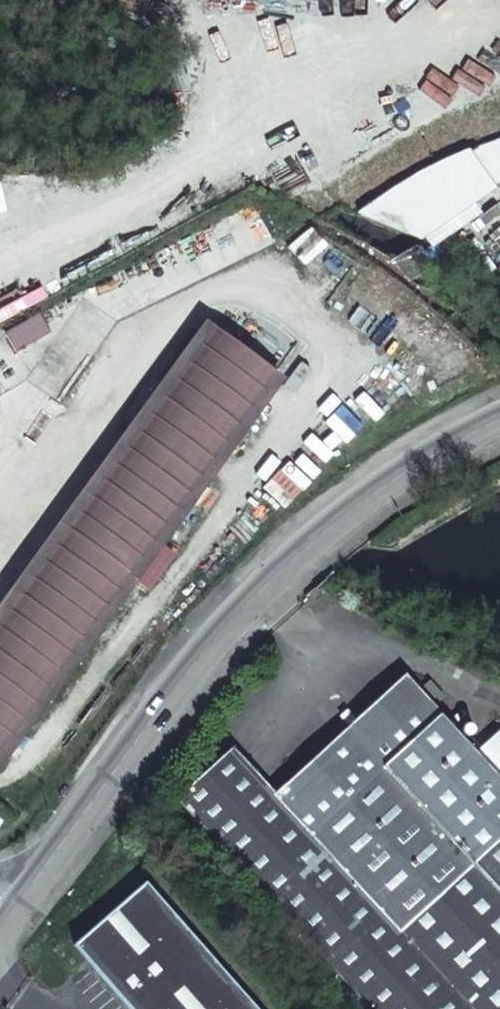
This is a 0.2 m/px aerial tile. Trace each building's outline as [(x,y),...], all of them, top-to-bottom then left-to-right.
[(0,630),(0,741),(256,391),(204,353),(0,630)] [(464,742),(426,700),(404,675),(386,691),(366,710),(276,792),(231,742),(175,794),(274,904),(367,1008),(499,1008),(499,711),(464,742)] [(72,943),(130,1008),(256,1008),(143,882),(72,943)]
